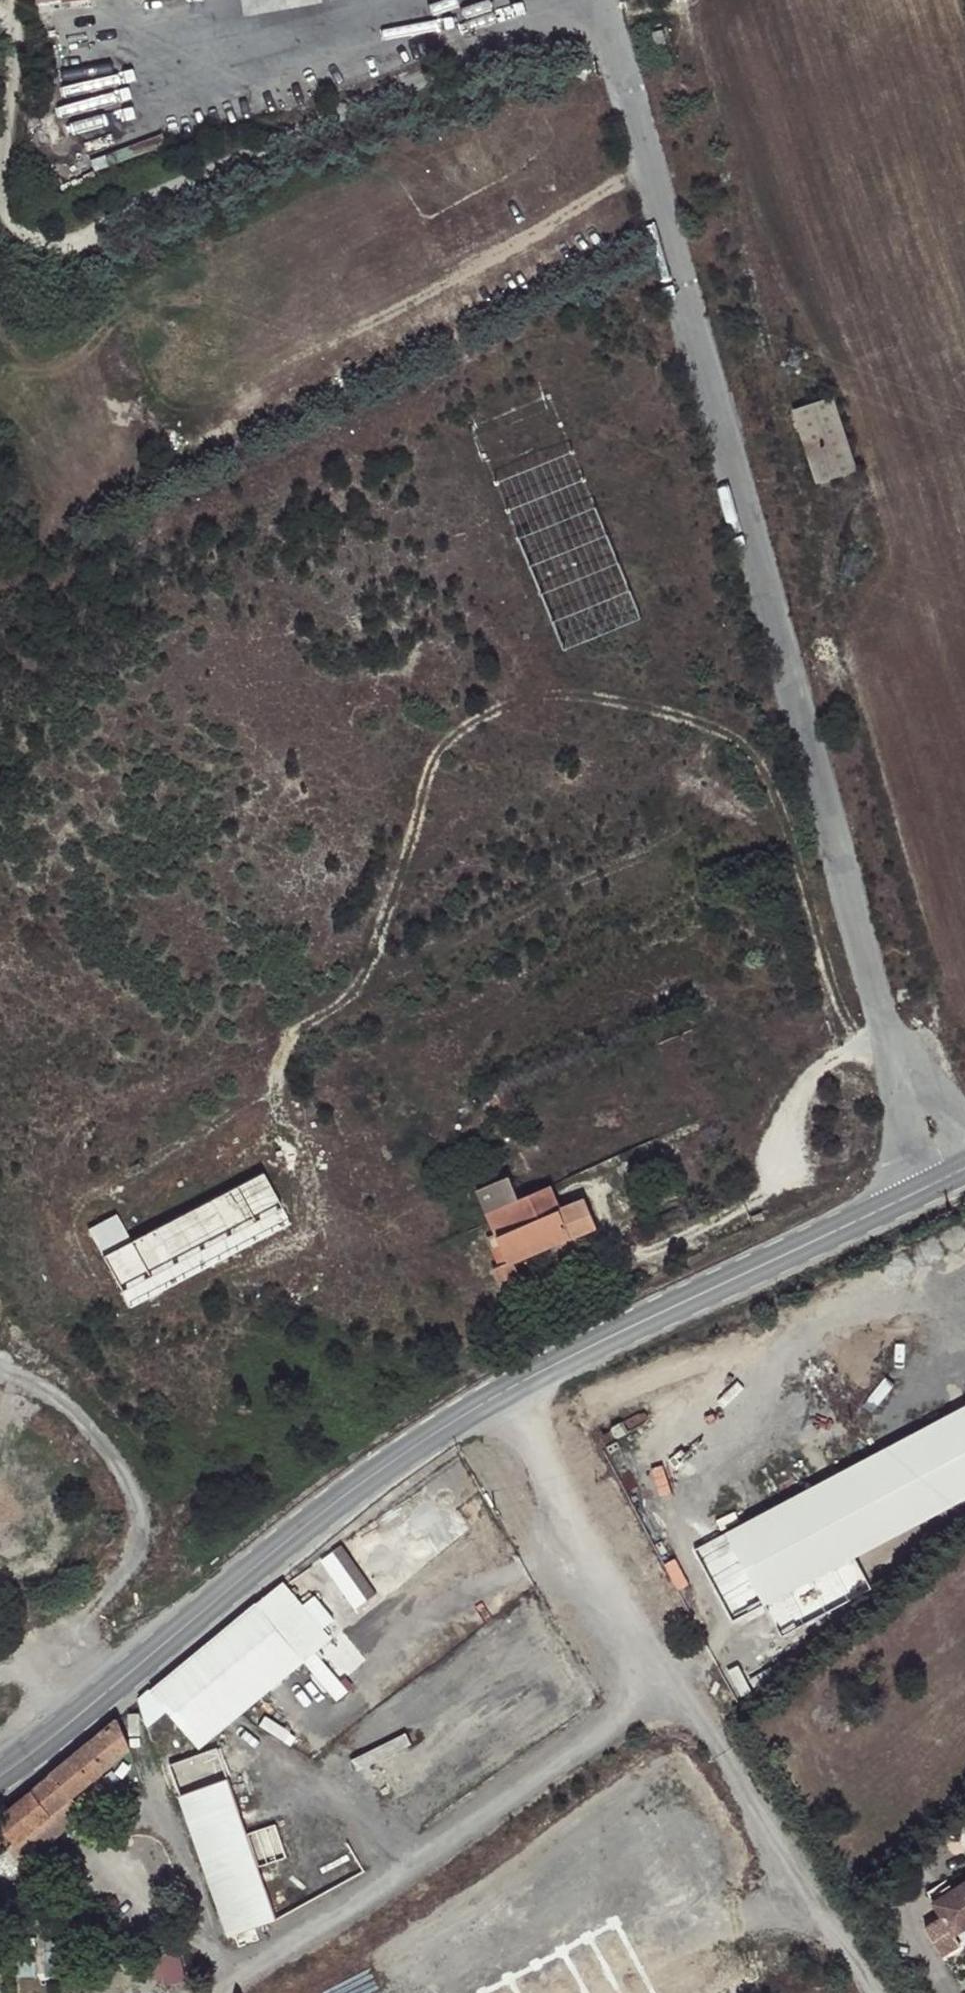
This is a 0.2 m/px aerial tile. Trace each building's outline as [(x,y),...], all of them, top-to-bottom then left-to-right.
[(663,48),(659,34),(649,37),(653,51),(663,48)] [(575,78),(584,81),(588,71),(579,68),(575,78)] [(837,393),(795,406),(820,482),(862,468),(837,393)] [(270,1171),(130,1233),(120,1211),(92,1224),(126,1300),(294,1226),(270,1171)] [(521,1198),(511,1176),(453,1201),(479,1258),(501,1267),(509,1289),(529,1281),(521,1260),(597,1228),(586,1200),(561,1209),(552,1186),(521,1198)] [(760,1590),(964,1490),(964,1399),(724,1516),(760,1590)] [(347,1541),(323,1558),(358,1606),(381,1590),(347,1541)] [(284,1582),(257,1604),(306,1663),(333,1641),(284,1582)] [(257,1604),(151,1692),(200,1751),(306,1663),(257,1604)] [(118,1719),(32,1791),(0,1817),(0,1823),(17,1843),(18,1842),(77,1793),(131,1749),(118,1719)] [(354,1752),(359,1766),(415,1747),(410,1733),(354,1752)] [(227,1782),(179,1797),(227,1940),(274,1924),(227,1782)] [(77,1793),(18,1842),(31,1859),(90,1810),(77,1793)] [(933,1902),(942,1917),(925,1928),(942,1956),(961,1944),(954,1934),(964,1927),(964,1881),(933,1902)] [(187,1978),(184,1950),(153,1953),(156,1981),(187,1978)]
